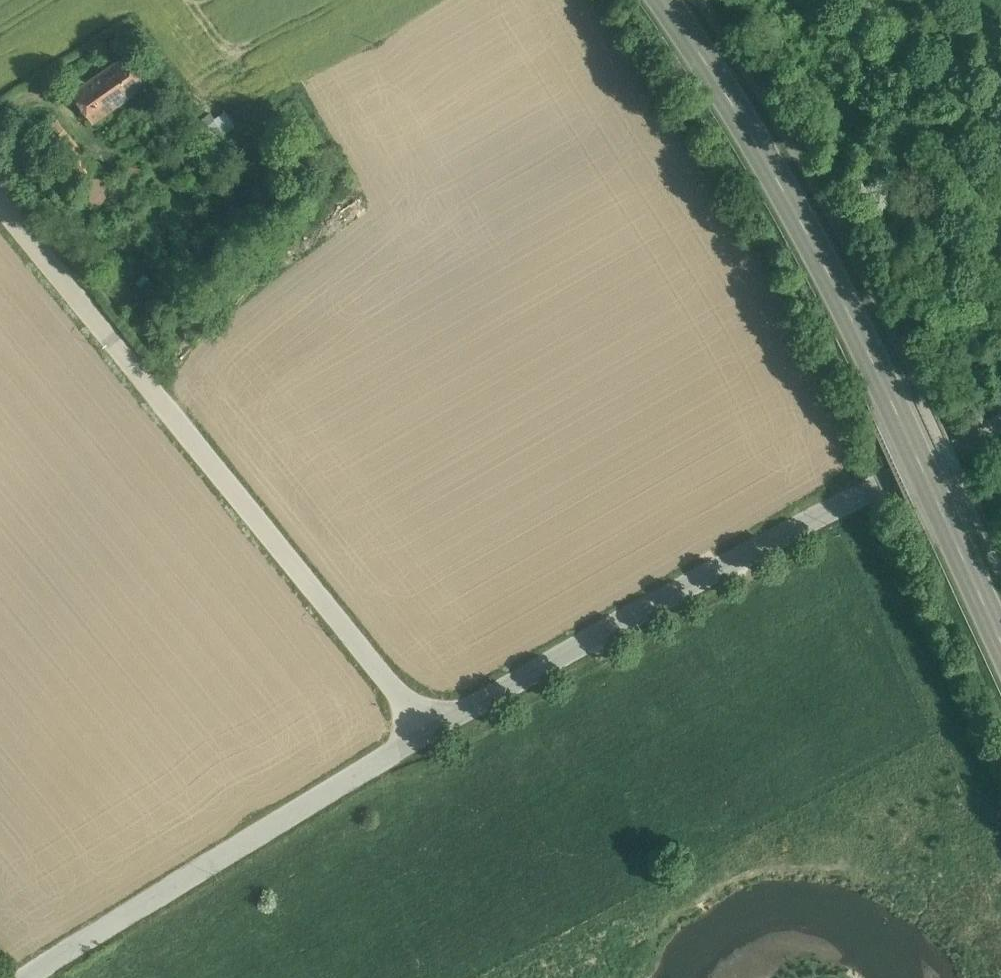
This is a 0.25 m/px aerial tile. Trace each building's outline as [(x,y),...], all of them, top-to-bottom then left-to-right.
[(127,55),(73,92),(94,122),(147,85),(127,55)] [(208,122),(215,136),(235,126),(228,112),(208,122)] [(49,143),(65,130),(58,121),(42,134),(49,143)] [(140,169),(128,166),(124,183),(137,186),(140,169)]
